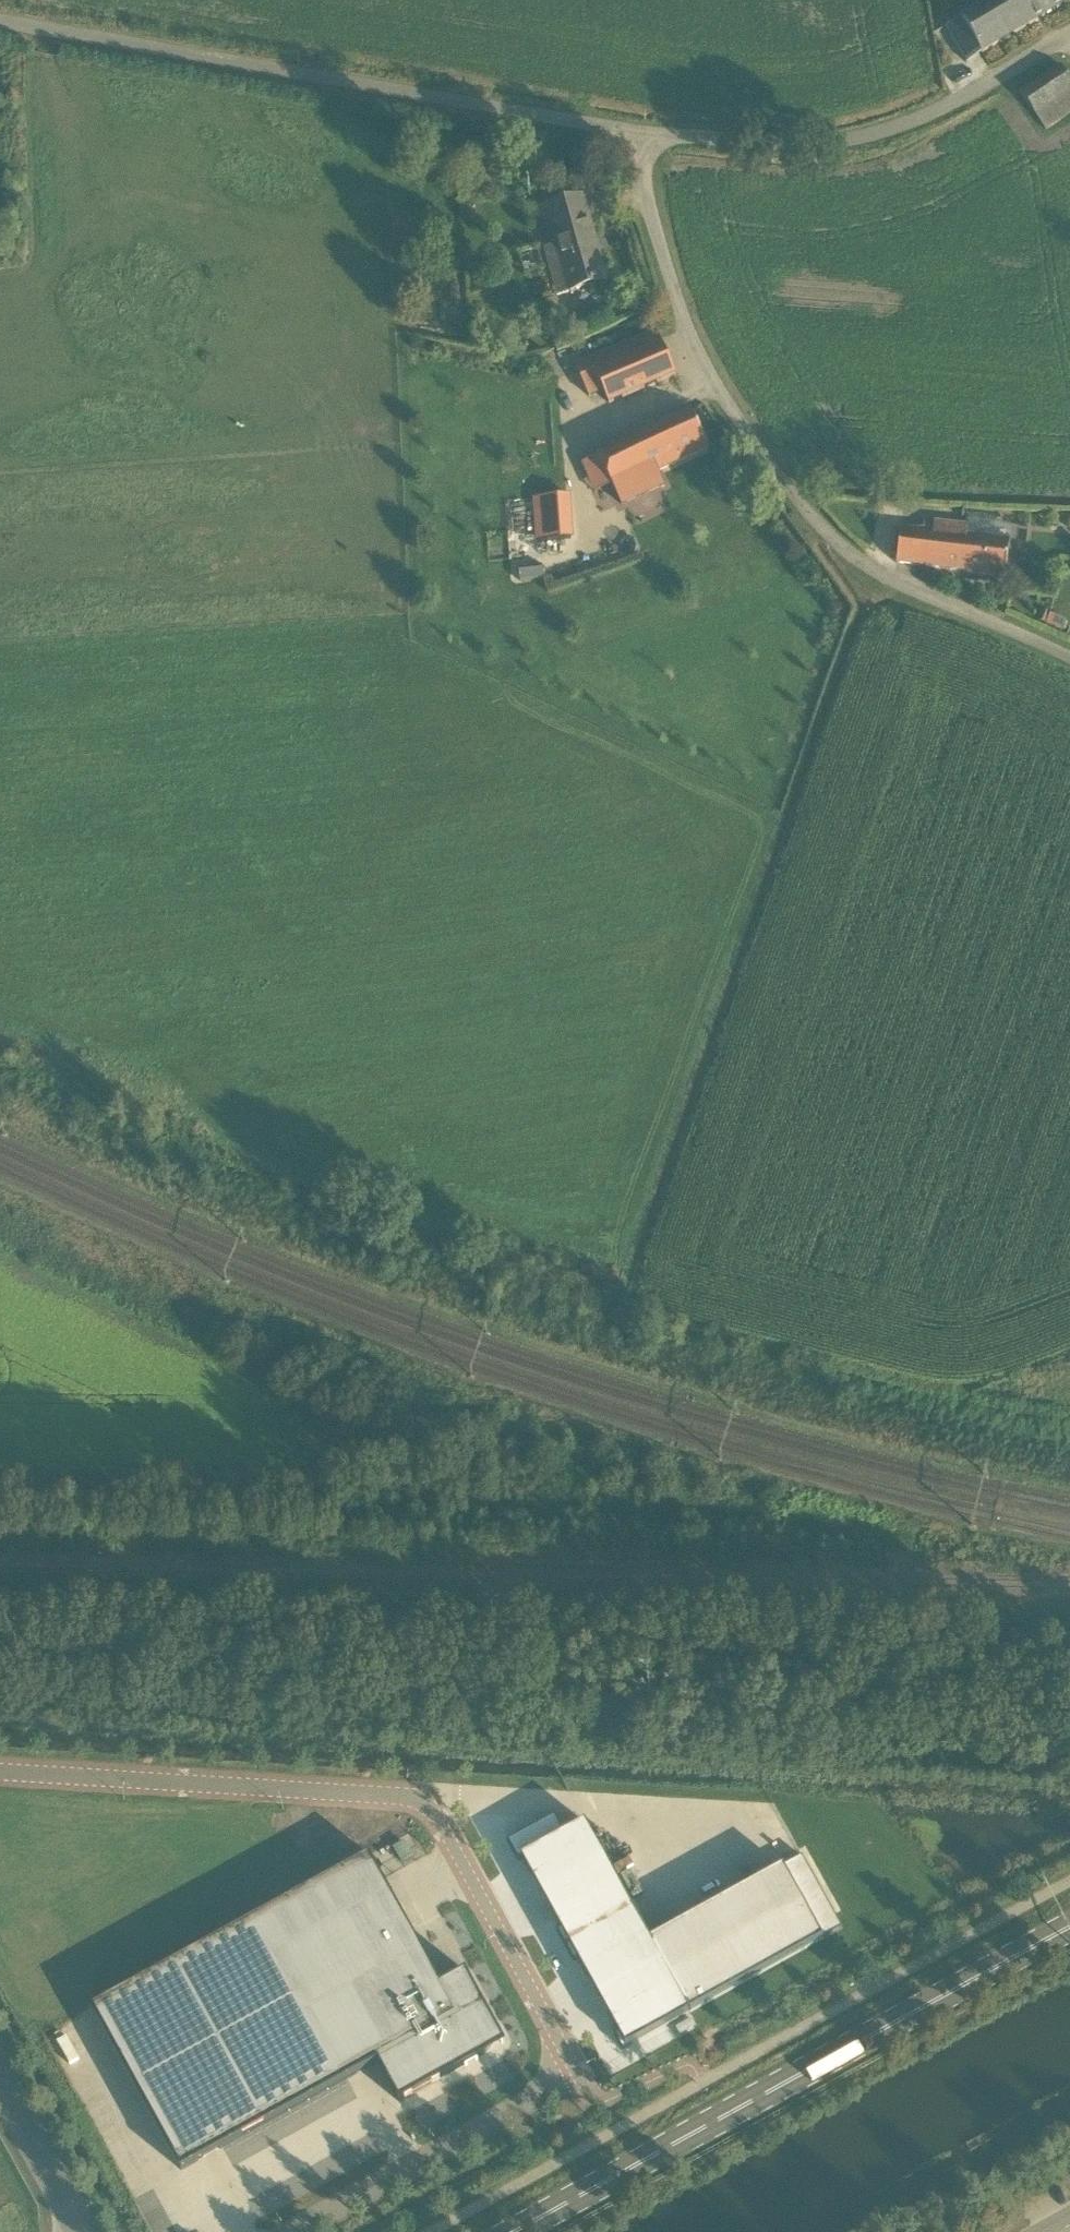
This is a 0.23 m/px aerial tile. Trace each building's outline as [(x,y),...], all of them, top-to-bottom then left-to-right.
[(946,26),(954,40),(969,31),(982,53),(1069,0),(989,0),(961,17),(946,26)] [(1045,129),(1069,112),(1069,78),(1061,65),(1021,92),(1045,129)] [(552,246),(544,248),(557,295),(606,281),(582,196),(537,209),(542,227),(546,226),(552,246)] [(410,210),(392,211),(393,241),(411,240),(410,210)] [(609,403),(675,374),(656,330),(576,365),(590,398),(604,392),(609,403)] [(708,447),(691,410),(653,428),(652,425),(597,451),(622,504),(666,484),(660,469),(708,447)] [(570,495),(540,497),(544,540),(574,538),(570,495)] [(1011,538),(967,533),(968,525),(935,522),(934,523),(924,522),(923,529),(901,527),(897,562),(1005,576),(1011,538)] [(543,1820),(507,1840),(518,1860),(522,1858),(533,1879),(597,1843),(585,1821),(565,1833),(554,1814),(543,1820)] [(597,1843),(533,1879),(541,1893),(561,1928),(557,1930),(565,1945),(633,1908),(605,1858),(597,1843)] [(370,1854),(92,2007),(181,2169),(378,2061),(399,2101),(399,2102),(405,2099),(405,2098),(441,2079),(440,2077),(480,2055),(483,2053),(487,2050),(490,2047),(492,2045),(492,2043),(494,2039),(494,2035),(494,2031),(494,2028),(492,2024),(487,2015),(489,2014),(468,1976),(469,1976),(465,1970),(464,1971),(465,1971),(441,1984),(370,1854)] [(803,1855),(650,1939),(661,1960),(691,2013),(843,1928),(833,1911),(829,1913),(825,1904),(829,1902),(803,1855)] [(633,1908),(565,1945),(574,1960),(577,1958),(598,1995),(661,1960),(650,1939),(633,1908)] [(661,1960),(598,1995),(618,2032),(614,2034),(623,2049),(675,2020),(691,2013),(661,1960)]
